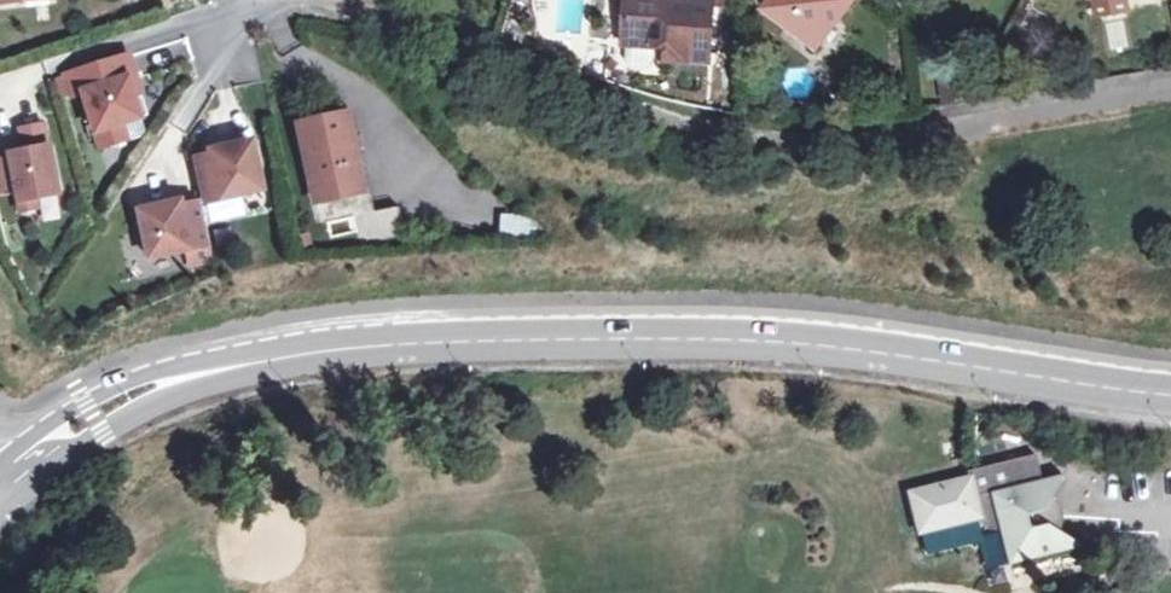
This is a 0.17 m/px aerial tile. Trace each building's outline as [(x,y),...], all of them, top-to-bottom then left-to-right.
[(709,12),(689,11),(689,18),(671,17),(672,0),(630,0),(630,14),(625,14),(624,42),(667,45),(666,56),(707,59),(709,12)] [(709,12),(710,2),(682,1),(673,0),(672,0),(671,17),(689,18),(689,11),(709,12)] [(762,9),(786,28),(788,25),(813,46),(832,21),(837,20),(852,0),(769,0),(762,9)] [(132,59),(68,78),(75,99),(86,95),(102,150),(129,142),(125,126),(143,121),(131,81),(138,80),(132,59)] [(314,204),(361,195),(345,118),(298,127),(314,204)] [(0,163),(0,193),(18,190),(23,213),(39,209),(37,200),(61,196),(52,148),(49,148),(46,127),(23,131),(27,153),(12,156),(13,160),(0,163)] [(213,158),(194,162),(203,204),(263,192),(253,145),(212,154),(213,158)] [(182,204),(141,212),(151,259),(211,247),(202,205),(183,208),(182,204)] [(371,240),(401,239),(399,210),(370,211),(371,240)] [(1049,505),(1062,478),(1039,483),(1034,462),(966,476),(968,485),(909,498),(919,537),(978,522),(981,528),(985,532),(992,535),(999,535),(1008,569),(1080,550),(1055,532),(1056,527),(1056,519),(1054,511),(1049,505)]
